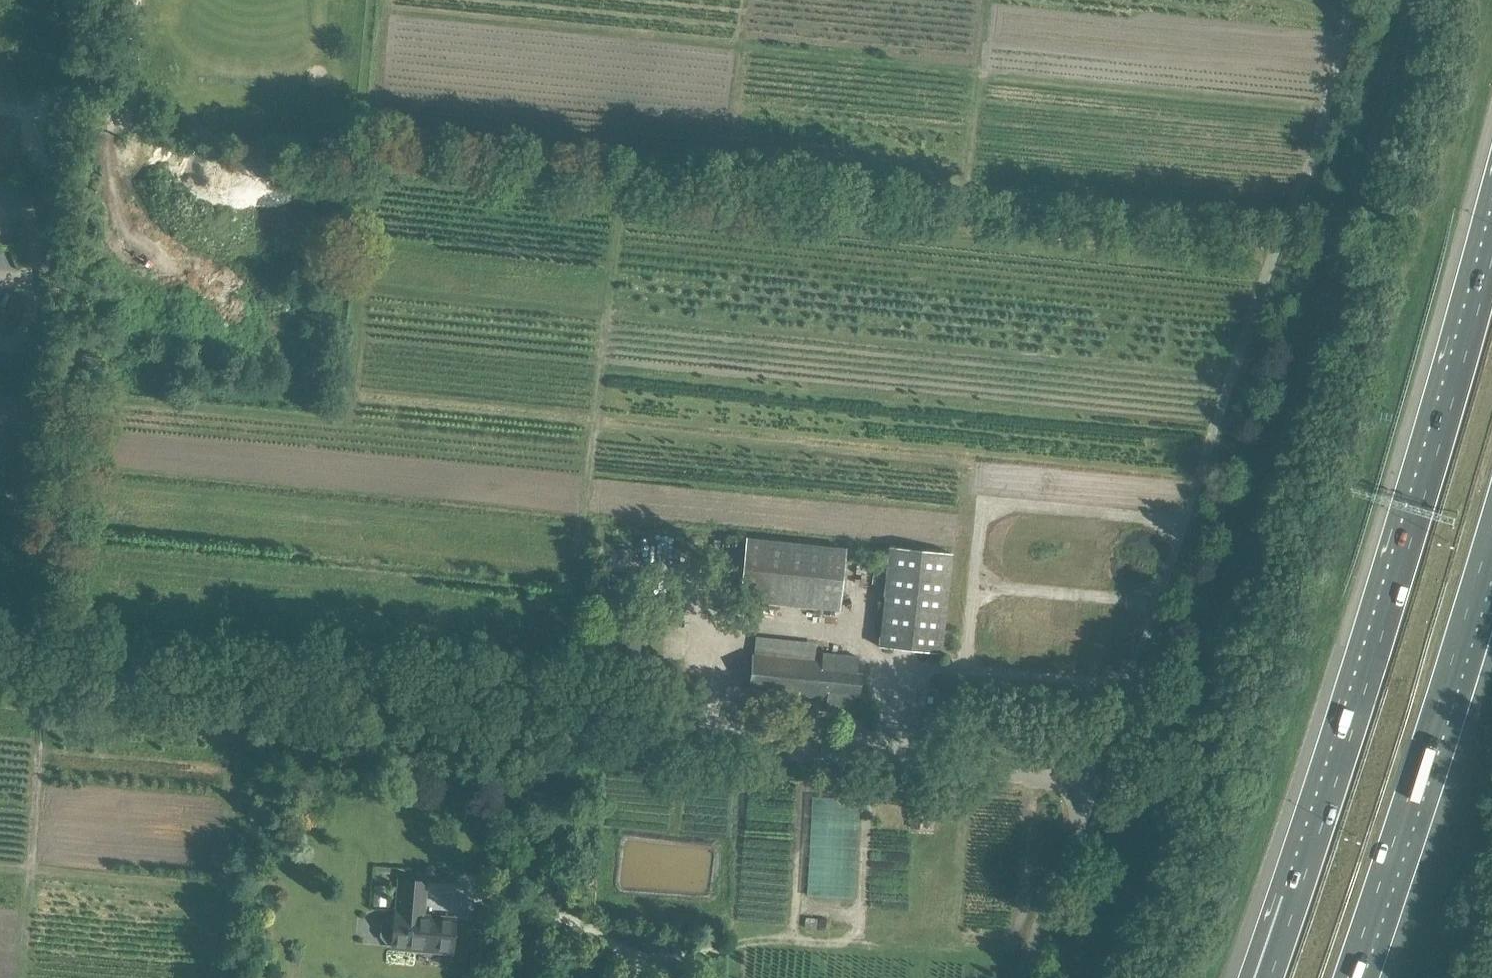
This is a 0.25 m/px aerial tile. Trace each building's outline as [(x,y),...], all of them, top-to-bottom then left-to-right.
[(746,539),(739,599),(840,610),(846,550),(746,539)] [(890,547),(880,647),(940,653),(950,553),(890,547)] [(754,655),(750,691),(827,699),(826,707),(853,710),(859,657),(823,654),(822,662),(754,655)] [(910,828),(929,829),(930,814),(911,813),(910,828)] [(383,938),(387,944),(394,944),(394,949),(454,953),(457,921),(423,918),(426,883),(401,882),(399,912),(397,912),(396,919),(389,918),(384,923),(383,938)] [(373,905),(385,905),(386,885),(374,885),(373,905)]
